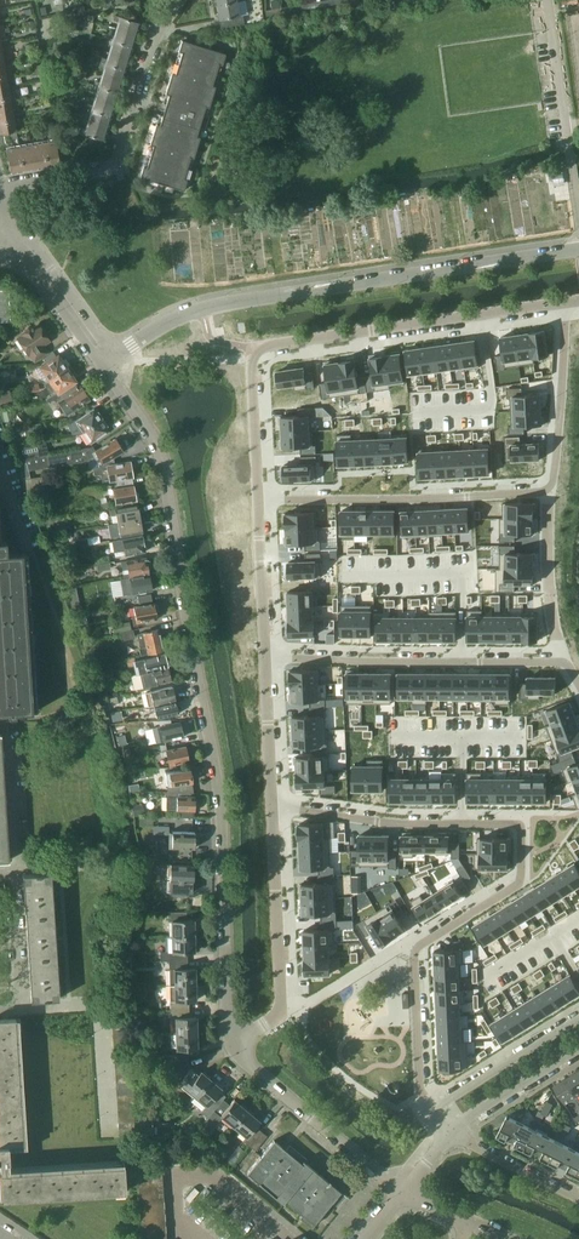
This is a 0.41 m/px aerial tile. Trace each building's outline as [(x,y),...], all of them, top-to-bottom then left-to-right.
[(276,0),(269,2),(270,9),(278,8),(276,0)] [(236,2),(216,5),(219,20),(238,16),(236,2)] [(120,22),(117,30),(133,34),(137,22),(121,18),(122,17),(115,15),(113,20),(120,22)] [(238,16),(219,20),(220,27),(243,23),(242,15),(238,16)] [(129,46),(133,34),(117,30),(115,36),(109,34),(102,33),(101,37),(107,39),(107,40),(129,46)] [(129,46),(107,40),(106,44),(112,46),(110,53),(126,58),(129,46)] [(225,54),(181,40),(178,51),(181,52),(175,74),(171,73),(165,94),(168,95),(159,125),(156,124),(149,144),(153,145),(146,167),(143,166),(139,177),(183,190),(186,179),(183,178),(190,157),(193,158),(199,137),(196,136),(199,128),(204,129),(208,116),(203,114),(205,106),(209,107),(215,86),(212,85),(218,64),(222,65),(225,54)] [(0,53),(0,65),(3,64),(2,59),(9,58),(8,52),(0,53)] [(126,58),(110,53),(108,59),(102,58),(100,63),(122,69),(126,58)] [(122,69),(100,63),(99,67),(105,69),(103,77),(119,81),(122,69)] [(0,65),(0,76),(11,74),(10,69),(4,70),(3,64),(0,65)] [(0,76),(0,87),(7,86),(6,81),(12,80),(11,74),(0,76)] [(119,81),(103,77),(101,83),(95,81),(93,86),(115,93),(119,81)] [(0,87),(0,99),(15,96),(14,91),(8,92),(7,86),(0,87)] [(115,93),(93,86),(92,90),(98,92),(96,99),(112,104),(115,93)] [(0,99),(0,111),(11,109),(10,103),(16,102),(15,96),(0,99)] [(112,104),(96,99),(94,106),(88,104),(86,109),(108,116),(112,104)] [(0,111),(0,121),(19,118),(18,113),(12,114),(11,109),(0,111)] [(108,116),(86,109),(85,113),(91,115),(89,123),(104,128),(108,116)] [(0,121),(0,134),(7,132),(8,139),(17,138),(16,131),(15,131),(14,125),(20,124),(19,118),(0,121)] [(104,128),(89,123),(87,129),(80,127),(79,132),(101,139),(104,128)] [(244,163),(242,140),(229,141),(230,149),(230,153),(230,158),(231,161),(231,164),(244,163)] [(55,141),(43,143),(47,164),(59,162),(55,141)] [(43,143),(31,145),(34,166),(47,164),(43,143)] [(31,145),(18,147),(21,169),(34,166),(31,145)] [(9,171),(21,169),(18,147),(6,149),(9,171)] [(531,173),(535,192),(543,191),(540,171),(531,173)] [(10,321),(8,289),(0,290),(0,321),(10,321)] [(24,330),(24,333),(20,335),(21,335),(16,338),(28,355),(29,354),(34,361),(47,352),(42,346),(49,341),(38,324),(33,326),(30,328),(27,328),(24,330)] [(544,331),(529,333),(532,358),(533,358),(548,356),(544,331)] [(529,333),(514,335),(519,366),(533,364),(534,363),(533,358),(532,358),(529,333)] [(502,355),(494,356),(497,371),(505,370),(504,368),(519,366),(514,335),(500,338),(502,355)] [(474,340),(460,342),(463,367),(478,365),(474,340)] [(460,342),(446,344),(450,369),(463,367),(460,342)] [(446,344),(432,346),(436,371),(450,369),(446,344)] [(432,346),(419,348),(422,373),(436,371),(432,346)] [(419,348),(404,350),(408,375),(422,373),(419,348)] [(60,360),(57,356),(56,357),(53,351),(37,362),(44,371),(39,375),(44,383),(49,379),(67,367),(62,359),(60,360)] [(392,355),(384,356),(389,386),(404,384),(399,351),(392,352),(392,355)] [(372,376),(364,377),(367,392),(389,389),(390,389),(389,386),(384,356),(377,357),(376,355),(369,356),(372,376)] [(347,361),(339,363),(344,396),(367,392),(364,377),(357,378),(354,358),(353,358),(347,359),(347,361)] [(327,383),(319,384),(321,399),(344,396),(339,363),(331,364),(331,361),(324,362),(327,383)] [(74,380),(71,376),(73,375),(67,367),(49,379),(44,383),(52,394),(45,399),(46,401),(58,399),(63,396),(59,390),(74,380)] [(275,374),(274,375),(275,383),(277,383),(277,388),(293,385),(294,391),(314,388),(312,373),(305,374),(304,367),(275,372),(275,374)] [(0,407),(13,405),(11,398),(6,399),(5,394),(12,392),(11,387),(0,389),(0,406),(0,407)] [(64,398),(58,402),(67,414),(73,410),(89,399),(89,398),(89,396),(87,393),(84,392),(81,387),(64,398)] [(521,388),(506,389),(506,397),(512,396),(513,411),(541,410),(540,402),(543,402),(542,394),(540,395),(540,394),(522,395),(521,388)] [(74,421),(82,432),(102,418),(97,411),(95,412),(93,408),(74,421)] [(280,417),(278,417),(278,424),(281,424),(281,432),(309,431),(308,416),(314,416),(314,408),(298,408),(298,416),(280,417)] [(514,426),(508,427),(509,435),(524,434),(524,426),(542,425),(544,425),(543,418),(541,418),(541,410),(513,411),(514,426)] [(102,418),(82,432),(90,443),(108,431),(105,427),(107,426),(102,418)] [(10,436),(31,433),(30,425),(9,429),(10,436)] [(281,440),(279,440),(280,447),(282,447),(282,448),(300,447),(300,454),(316,454),(315,446),(310,446),(309,431),(281,432),(281,440)] [(406,437),(392,438),(393,463),(408,463),(406,437)] [(520,437),(504,437),(505,445),(506,461),(511,461),(528,460),(528,462),(537,462),(537,460),(539,459),(538,443),(520,444),(520,437)] [(112,457),(123,451),(122,450),(123,448),(121,444),(118,444),(115,438),(95,450),(92,446),(91,447),(84,449),(70,451),(46,456),(26,459),(28,470),(48,466),(49,467),(56,466),(81,461),(81,462),(89,460),(94,457),(97,463),(112,457)] [(392,438),(378,439),(379,464),(393,463),(392,438)] [(364,439),(350,440),(352,465),(365,465),(364,439)] [(378,439),(364,439),(365,465),(379,464),(378,439)] [(350,440),(336,441),(337,466),(352,465),(350,440)] [(41,446),(40,441),(23,444),(24,450),(22,450),(24,460),(26,459),(46,456),(44,449),(37,450),(36,447),(41,446)] [(488,449),(473,450),(475,475),(489,475),(488,449)] [(473,450),(459,451),(461,476),(475,475),(473,450)] [(459,451),(446,452),(447,477),(461,476),(459,451)] [(432,452),(417,453),(418,479),(433,478),(432,452)] [(446,452),(432,452),(433,478),(447,477),(446,452)] [(301,464),(283,465),(283,481),(311,480),(317,480),(316,456),(300,457),(301,464)] [(114,464),(112,457),(97,463),(98,463),(99,471),(101,471),(103,481),(131,476),(129,462),(114,464)] [(113,488),(115,504),(136,501),(138,498),(136,492),(134,490),(131,478),(116,480),(117,485),(123,484),(124,486),(113,488)] [(7,713),(8,716),(15,715),(15,712),(36,711),(35,696),(30,697),(30,687),(35,687),(35,685),(34,683),(34,681),(29,682),(29,672),(34,672),(33,657),(33,655),(28,655),(27,646),(32,645),(31,631),(31,629),(26,629),(25,620),(30,619),(30,605),(29,603),(24,603),(24,594),(29,593),(28,578),(28,577),(23,577),(22,567),(27,567),(26,552),(21,553),(0,491),(0,713),(7,713)] [(535,504),(502,504),(502,518),(502,519),(532,519),(532,511),(535,511),(535,504)] [(141,518),(140,512),(137,510),(136,505),(98,512),(99,516),(110,513),(111,515),(116,514),(117,522),(141,518)] [(467,508),(453,509),(455,532),(468,531),(467,508)] [(453,509),(440,510),(442,533),(455,532),(453,509)] [(427,510),(414,511),(416,537),(429,536),(427,510)] [(440,510),(427,510),(429,536),(442,536),(442,533),(440,510)] [(354,511),(340,511),(341,534),(354,534),(354,511)] [(367,511),(354,511),(354,534),(367,534),(367,511)] [(380,511),(367,511),(367,534),(380,534),(380,511)] [(380,534),(380,537),(394,537),(394,511),(380,511),(380,534)] [(414,511),(401,512),(402,538),(416,537),(414,511)] [(315,512),(283,514),(283,521),(285,521),(286,529),(316,528),(316,527),(315,512)] [(141,518),(117,522),(120,536),(141,532),(140,527),(142,524),(141,518)] [(502,518),(499,518),(499,519),(499,542),(515,542),(515,534),(535,534),(535,527),(533,527),(532,519),(502,519),(502,518)] [(286,537),(284,537),(284,544),(295,544),(304,543),(305,551),(320,550),(319,527),(316,527),(316,528),(286,529),(286,537)] [(78,530),(64,533),(66,542),(80,539),(78,530)] [(142,536),(111,541),(113,551),(124,550),(125,555),(145,551),(143,545),(145,543),(144,539),(142,537),(142,536)] [(515,546),(499,546),(499,569),(532,569),(532,561),(535,561),(535,554),(515,554),(515,546)] [(305,562),(287,563),(288,578),(290,578),(291,581),(299,580),(299,578),(321,577),(320,553),(305,554),(305,562)] [(146,557),(121,561),(124,577),(148,573),(148,571),(149,569),(149,565),(147,564),(146,557)] [(532,569),(499,569),(499,592),(515,592),(515,584),(535,584),(535,577),(532,577),(532,569)] [(148,574),(120,579),(122,595),(151,590),(151,588),(153,586),(152,582),(150,580),(148,574)] [(312,591),(287,592),(288,607),(312,606),(312,591)] [(151,602),(150,594),(137,596),(138,597),(123,600),(124,606),(129,605),(129,606),(139,604),(151,602)] [(133,606),(136,624),(144,623),(144,621),(156,618),(155,611),(157,611),(156,604),(154,604),(153,603),(133,606)] [(356,605),(340,605),(340,636),(355,636),(356,605)] [(371,605),(356,605),(355,636),(371,636),(371,605)] [(312,606),(288,607),(288,622),(313,621),(312,606)] [(481,610),(467,610),(467,641),(481,641),(481,616),(482,616),(482,610),(481,610)] [(429,612),(428,612),(428,615),(429,615),(429,641),(442,641),(442,612),(429,612)] [(456,612),(442,612),(442,641),(456,641),(456,612)] [(495,613),(494,613),(494,616),(495,616),(495,641),(509,641),(509,616),(509,613),(495,613)] [(523,613),(522,613),(522,616),(523,616),(522,641),(537,641),(537,634),(539,634),(539,626),(537,626),(537,613),(523,613)] [(415,615),(415,618),(416,618),(416,641),(429,641),(429,615),(428,615),(416,615),(415,615)] [(482,616),(481,616),(481,641),(495,641),(495,616),(494,616),(482,616)] [(509,616),(509,641),(522,641),(523,616),(522,616),(509,616)] [(390,618),(376,618),(376,641),(390,641),(390,618)] [(403,618),(390,618),(390,641),(403,641),(403,618)] [(415,618),(403,618),(403,641),(416,641),(416,618),(415,618)] [(313,621),(288,622),(289,637),(314,636),(313,621)] [(113,633),(130,629),(129,622),(112,626),(113,633)] [(163,650),(158,629),(136,634),(139,648),(138,648),(140,655),(163,650)] [(121,641),(134,638),(133,630),(119,633),(121,641)] [(167,667),(164,653),(135,660),(134,656),(126,658),(128,667),(135,666),(136,674),(142,672),(167,667)] [(167,667),(142,672),(144,681),(142,682),(143,689),(150,688),(149,685),(170,680),(169,675),(170,673),(169,669),(167,668),(167,667)] [(317,669),(287,671),(288,678),(290,678),(291,686),(318,685),(317,669)] [(353,671),(346,671),(346,704),(361,704),(361,673),(353,673),(353,671)] [(376,673),(361,673),(361,704),(376,704),(376,673)] [(391,673),(376,673),(376,704),(391,704),(391,673)] [(412,673),(398,673),(398,701),(411,701),(412,701),(412,673)] [(412,701),(411,701),(411,704),(412,704),(426,704),(426,698),(426,673),(412,673),(412,701)] [(440,673),(426,673),(426,698),(440,698),(440,673)] [(453,673),(440,673),(440,698),(453,698),(453,673)] [(453,698),(453,701),(467,701),(467,673),(453,673),(453,698)] [(481,673),(467,673),(467,701),(481,701),(481,673)] [(495,674),(481,673),(481,701),(494,701),(495,701),(495,674)] [(494,701),(494,704),(495,704),(509,704),(509,674),(495,674),(495,701),(494,701)] [(527,683),(519,683),(519,699),(539,699),(539,693),(544,693),(544,696),(552,696),(552,693),(555,693),(555,677),(527,677),(527,683)] [(291,694),(288,694),(289,701),(309,700),(310,708),(325,707),(325,699),(319,699),(318,685),(291,686),(291,694)] [(176,698),(175,692),(173,692),(171,686),(145,692),(147,705),(153,704),(174,699),(176,698)] [(103,693),(105,699),(118,695),(116,690),(109,690),(103,693)] [(118,704),(116,696),(109,698),(109,699),(105,700),(106,707),(118,704)] [(178,713),(174,699),(153,704),(156,718),(178,713)] [(569,701),(546,710),(551,724),(575,716),(569,701)] [(310,716),(290,717),(290,724),(292,724),(293,732),(326,730),(325,707),(310,708),(310,716)] [(546,726),(551,740),(578,730),(578,728),(575,716),(551,724),(546,726)] [(159,726),(152,728),(155,743),(183,736),(182,730),(183,728),(182,724),(180,723),(180,721),(171,723),(171,721),(159,722),(159,726)] [(293,740),(291,740),(291,747),(311,746),(312,754),(327,753),(326,730),(293,732),(293,740)] [(551,740),(559,761),(574,756),(571,749),(578,746),(578,730),(551,740)] [(188,761),(185,746),(166,750),(165,744),(159,745),(161,756),(167,755),(168,763),(162,764),(157,764),(157,768),(166,768),(174,767),(173,764),(188,761)] [(140,760),(138,745),(127,747),(129,761),(140,760)] [(329,755),(293,757),(294,764),(296,764),(296,772),(324,771),(330,771),(329,755)] [(559,761),(567,782),(567,783),(573,781),(573,780),(578,778),(578,762),(576,763),(574,756),(559,761)] [(367,760),(367,766),(367,790),(382,790),(383,760),(367,760)] [(367,766),(352,766),(352,790),(367,790),(367,766)] [(193,792),(191,782),(192,782),(192,781),(193,779),(192,775),(190,774),(189,769),(165,773),(167,786),(170,785),(171,793),(193,792)] [(297,780),(294,780),(295,787),(319,786),(320,794),(335,793),(335,785),(325,786),(324,771),(296,772),(297,780)] [(442,773),(441,773),(441,779),(442,779),(442,802),(456,802),(456,773),(442,773)] [(480,773),(467,773),(467,802),(480,802),(480,779),(481,779),(481,773),(480,773)] [(533,773),(532,773),(532,776),(533,776),(533,802),(546,802),(546,773),(533,773)] [(520,776),(519,776),(519,779),(520,779),(519,802),(533,802),(533,776),(532,776),(520,776)] [(403,778),(389,778),(389,802),(403,802),(403,778)] [(416,778),(403,778),(403,802),(416,802),(416,778)] [(429,779),(416,778),(416,802),(429,802),(429,779)] [(441,779),(429,779),(429,802),(442,802),(442,779),(441,779)] [(481,779),(480,779),(480,802),(493,802),(493,779),(481,779)] [(507,779),(493,779),(493,802),(506,802),(507,779)] [(519,779),(507,779),(506,802),(519,802),(520,779),(519,779)] [(194,796),(193,792),(171,793),(171,796),(166,796),(166,811),(181,811),(181,817),(193,817),(193,811),(194,811),(194,796)] [(323,823),(298,824),(299,839),(324,838),(324,837),(323,823)] [(196,840),(194,838),(194,832),(171,831),(172,829),(162,829),(162,838),(168,838),(168,847),(194,848),(194,847),(196,845),(196,840)] [(403,835),(401,835),(401,857),(413,857),(413,851),(425,851),(425,835),(410,835),(410,833),(403,833),(403,835)] [(439,835),(425,835),(425,851),(436,851),(436,854),(448,854),(448,835),(446,835),(446,833),(439,833),(439,835)] [(358,850),(350,850),(350,866),(373,866),(373,835),(358,835),(358,850)] [(388,835),(373,835),(373,866),(388,866),(388,868),(396,868),(396,853),(388,853),(388,835)] [(324,838),(299,839),(299,854),(330,852),(329,838),(329,837),(324,837),(324,838)] [(510,838),(477,838),(477,853),(477,854),(507,854),(507,846),(510,846),(510,838)] [(459,843),(451,843),(451,858),(459,858),(459,843)] [(330,852),(299,854),(300,869),(318,868),(318,876),(334,875),(334,867),(331,867),(330,852)] [(477,853),(474,853),(474,854),(474,869),(510,869),(510,862),(507,862),(507,854),(477,854),(477,853)] [(155,870),(155,861),(145,861),(138,861),(138,870),(155,870)] [(563,870),(574,888),(578,885),(578,870),(574,863),(563,870)] [(192,882),(192,875),(195,873),(195,868),(193,866),(193,865),(167,864),(167,874),(169,874),(168,880),(167,880),(166,891),(191,892),(191,882),(192,882)] [(463,864),(456,869),(464,882),(471,878),(463,864)] [(563,870),(551,877),(563,895),(574,888),(563,870)] [(22,875),(25,917),(53,915),(50,873),(22,875)] [(319,883),(298,884),(299,892),(301,891),(302,899),(335,898),(334,875),(318,876),(319,883)] [(551,877),(540,884),(552,902),(563,895),(551,877)] [(453,881),(433,894),(441,907),(453,900),(455,902),(461,898),(460,896),(462,895),(453,881)] [(540,884),(529,891),(541,909),(552,902),(540,884)] [(529,891),(518,898),(530,916),(541,909),(529,891)] [(420,895),(410,901),(421,920),(423,919),(424,921),(430,917),(429,915),(441,907),(433,894),(423,900),(420,895)] [(302,907),(299,907),(300,915),(320,914),(321,921),(336,921),(335,898),(302,899),(302,907)] [(518,898),(507,905),(518,923),(530,916),(518,898)] [(396,900),(376,912),(392,938),(405,930),(397,917),(404,913),(396,900)] [(507,905),(496,911),(507,930),(518,923),(507,905)] [(186,911),(167,912),(167,921),(171,921),(171,936),(194,936),(193,920),(186,920),(186,911)] [(496,911),(485,918),(496,937),(507,930),(496,911)] [(376,912),(357,924),(365,937),(371,933),(379,946),(392,938),(376,912)] [(53,915),(25,917),(28,958),(44,957),(56,956),(53,915)] [(485,918),(473,926),(485,944),(496,937),(485,918)] [(321,929),(303,930),(304,945),(328,944),(328,945),(334,944),(333,929),(336,929),(336,921),(321,921),(321,929)] [(194,951),(194,936),(171,936),(172,951),(160,952),(160,961),(169,961),(187,960),(187,951),(194,951)] [(328,944),(304,945),(304,960),(329,959),(328,945),(328,944)] [(463,949),(434,951),(434,964),(460,963),(460,964),(463,964),(463,963),(463,949)] [(44,957),(28,958),(30,1000),(58,998),(56,956),(44,957)] [(329,959),(304,960),(305,975),(330,974),(329,959)] [(187,960),(169,961),(169,969),(174,969),(174,984),(194,984),(194,974),(195,974),(195,968),(187,968),(187,960)] [(460,963),(434,964),(435,978),(461,976),(460,964),(460,963)] [(558,981),(570,999),(578,994),(578,989),(570,974),(558,981)] [(461,976),(435,978),(436,991),(462,989),(461,976)] [(558,981),(547,988),(558,1006),(570,999),(558,981)] [(194,984),(174,984),(175,1000),(170,1000),(170,1009),(188,1009),(188,1000),(195,1000),(195,994),(194,994),(194,984)] [(547,988),(536,995),(547,1013),(558,1006),(547,988)] [(462,989),(436,991),(436,1004),(459,1003),(465,1003),(465,1002),(465,989),(464,989),(462,989)] [(536,995),(525,1002),(536,1020),(547,1013),(536,995)] [(525,1002),(514,1009),(525,1027),(536,1020),(525,1002)] [(459,1003),(436,1004),(437,1017),(460,1016),(459,1003)] [(188,1009),(170,1009),(170,1018),(175,1017),(176,1033),(195,1033),(195,1023),(196,1023),(196,1017),(189,1017),(188,1009)] [(514,1009),(503,1016),(514,1034),(525,1027),(514,1009)] [(127,1010),(111,1012),(111,1019),(127,1018),(127,1011),(127,1010)] [(460,1016),(437,1017),(437,1030),(460,1029),(460,1028),(460,1016)] [(503,1016),(491,1023),(502,1041),(514,1034),(503,1016)] [(125,1190),(123,1164),(9,1171),(7,1144),(23,1143),(15,1018),(0,1019),(0,1198),(125,1190)] [(127,1018),(111,1019),(112,1026),(128,1025),(127,1018)] [(484,1019),(480,1022),(484,1028),(488,1025),(484,1019)] [(488,1025),(484,1028),(488,1034),(492,1031),(488,1025)] [(460,1029),(437,1030),(438,1043),(464,1042),(464,1041),(463,1029),(463,1028),(460,1028),(460,1029)] [(195,1033),(176,1033),(176,1053),(166,1056),(171,1067),(187,1061),(184,1053),(184,1049),(197,1048),(197,1042),(196,1042),(195,1033)] [(496,1038),(492,1040),(496,1047),(500,1044),(496,1038)] [(128,1039),(113,1040),(113,1047),(129,1046),(128,1039)] [(464,1042),(438,1043),(439,1056),(468,1055),(467,1042),(467,1041),(464,1041),(464,1042)] [(129,1046),(113,1047),(114,1054),(129,1053),(129,1046)] [(484,1050),(478,1054),(481,1058),(487,1054),(484,1050)] [(468,1055),(439,1056),(439,1070),(465,1069),(468,1067),(468,1055)] [(209,1078),(201,1071),(198,1075),(190,1068),(187,1061),(171,1067),(175,1079),(194,1095),(209,1078)] [(565,1079),(576,1097),(578,1094),(578,1077),(576,1072),(565,1079)] [(223,1099),(216,1094),(221,1088),(209,1078),(194,1095),(206,1105),(204,1108),(201,1112),(208,1117),(211,1113),(223,1099)] [(565,1079),(553,1086),(564,1104),(576,1097),(565,1079)] [(131,1080),(115,1081),(116,1089),(132,1087),(131,1080)] [(132,1087),(116,1089),(116,1096),(132,1095),(132,1087)] [(233,1126),(247,1110),(234,1099),(229,1104),(223,1099),(211,1113),(218,1119),(221,1116),(233,1126)] [(541,1113),(544,1114),(546,1115),(551,1104),(546,1102),(541,1113)] [(260,1121),(247,1110),(233,1126),(246,1136),(243,1140),(255,1150),(267,1136),(255,1126),(260,1121)] [(544,1114),(541,1113),(539,1112),(535,1120),(540,1122),(544,1114)] [(133,1115),(118,1116),(118,1123),(134,1122),(133,1115)] [(507,1115),(505,1118),(501,1116),(492,1121),(501,1126),(496,1137),(506,1142),(508,1139),(511,1140),(520,1122),(507,1115)] [(540,1122),(535,1120),(531,1127),(533,1128),(522,1150),(532,1155),(534,1152),(537,1154),(546,1135),(550,1127),(540,1122)] [(134,1122),(118,1123),(119,1130),(134,1129),(134,1122)] [(533,1128),(531,1127),(520,1122),(511,1140),(514,1142),(513,1145),(522,1150),(533,1128)] [(565,1125),(561,1132),(566,1135),(570,1127),(565,1125)] [(572,1148),(562,1143),(566,1135),(561,1132),(557,1140),(559,1142),(548,1163),(558,1168),(560,1165),(563,1167),(572,1148)] [(559,1142),(557,1140),(546,1135),(537,1154),(540,1155),(539,1158),(548,1163),(559,1142)] [(340,1191),(310,1166),(304,1161),(306,1158),(289,1145),(283,1152),(280,1149),(281,1146),(273,1140),(248,1170),(260,1180),(258,1182),(283,1203),(285,1201),(313,1224),(328,1206),(330,1204),(340,1191)] [(572,1148),(563,1167),(566,1168),(565,1171),(574,1176),(578,1167),(578,1152),(572,1148)] [(161,1162),(161,1161),(137,1163),(142,1238),(166,1238),(161,1162)]
